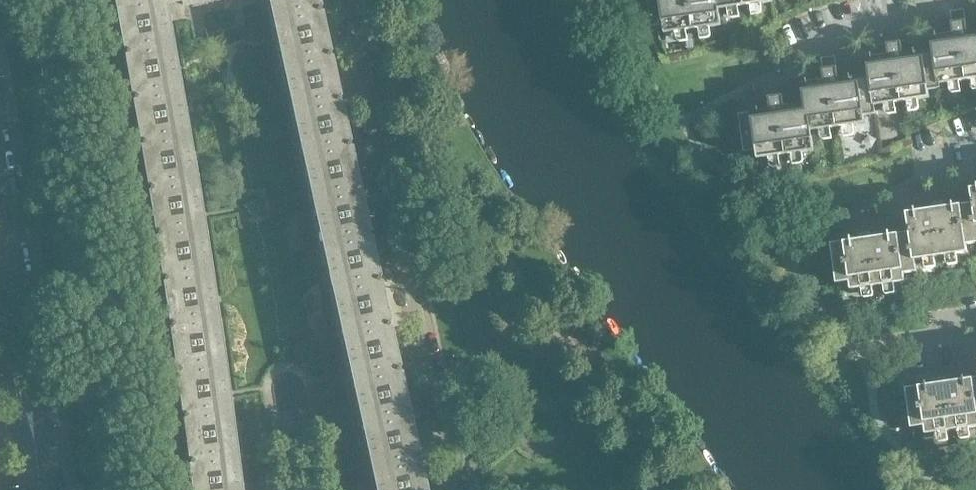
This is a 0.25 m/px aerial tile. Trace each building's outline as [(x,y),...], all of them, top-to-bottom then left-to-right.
[(160,4),(159,0),(143,0),(115,5),(124,51),(167,43),(160,4)] [(314,0),(269,0),(273,18),(316,9),(314,0)] [(715,0),(648,0),(651,27),(663,25),(665,33),(721,25),(719,9),(716,9),(715,0)] [(716,9),(719,9),(773,1),(772,0),(715,0),(716,9)] [(967,32),(964,8),(958,9),(950,10),(953,33),(930,36),(932,49),(937,84),(940,84),(975,79),(975,31),(967,32)] [(326,54),(316,9),(273,18),(283,63),(326,54)] [(937,84),(932,49),(903,54),(903,52),(901,41),(887,43),(888,55),(866,58),(869,75),(872,105),(874,105),(929,97),(928,89),(940,88),(940,84),(937,84)] [(175,88),(171,64),(167,43),(124,51),(128,74),(126,76),(127,81),(130,83),(132,96),(175,88)] [(336,99),(326,54),(283,63),(293,108),(336,99)] [(872,105),(869,75),(838,79),(838,77),(837,67),(836,67),(835,55),(829,56),(821,57),(824,80),(801,83),(804,103),(808,131),(811,130),(865,123),(864,115),(875,113),(874,105),(872,105)] [(183,134),(177,98),(175,88),(132,96),(136,119),(134,122),(135,127),(138,128),(140,141),(183,134)] [(808,131),(804,103),(784,106),(783,95),(768,97),(770,109),(739,114),(744,152),(756,150),(757,158),(814,150),(811,130),(808,131)] [(346,144),(336,99),(293,108),(303,153),(346,144)] [(191,179),(187,156),(183,134),(140,141),(144,165),(142,167),(143,172),(145,173),(147,187),(191,179)] [(355,189),(346,144),(303,153),(313,198),(355,189)] [(198,225),(193,189),(191,179),(147,187),(151,210),(150,212),(150,217),(153,219),(155,232),(198,225)] [(365,234),(355,189),(313,198),(322,243),(365,234)] [(972,203),(945,207),(944,202),(932,203),(932,208),(906,212),(909,232),(913,260),(915,259),(967,252),(966,244),(975,242),(975,229),(972,203)] [(205,271),(198,225),(155,232),(159,256),(157,258),(158,263),(160,264),(162,278),(205,271)] [(917,271),(915,259),(913,260),(909,232),(872,237),(871,232),(859,234),(860,239),(831,243),(836,283),(849,281),(850,289),(905,281),(904,273),(917,271)] [(375,279),(365,234),(322,243),(332,288),(375,279)] [(212,317),(209,293),(205,271),(162,278),(166,301),(164,303),(165,308),(167,310),(169,323),(212,317)] [(385,324),(375,279),(332,288),(342,333),(385,324)] [(219,363),(214,327),(212,317),(169,323),(172,347),(170,349),(171,354),(173,355),(175,369),(219,363)] [(395,369),(385,324),(342,333),(352,378),(395,369)] [(225,408),(222,384),(219,363),(175,369),(179,392),(177,394),(178,399),(180,401),(182,414),(225,408)] [(405,414),(395,369),(352,378),(362,423),(405,414)] [(947,381),(946,376),(934,378),(934,383),(905,387),(911,427),(924,425),(925,433),(975,426),(975,377),(947,381)] [(231,454),(227,418),(225,408),(182,414),(185,438),(183,440),(184,445),(186,446),(188,460),(231,454)] [(415,459),(405,414),(362,423),(372,468),(415,459)] [(234,473),(231,454),(188,460),(191,484),(189,486),(189,489),(236,489),(234,473)] [(415,459),(372,468),(377,489),(422,489),(415,459)]
